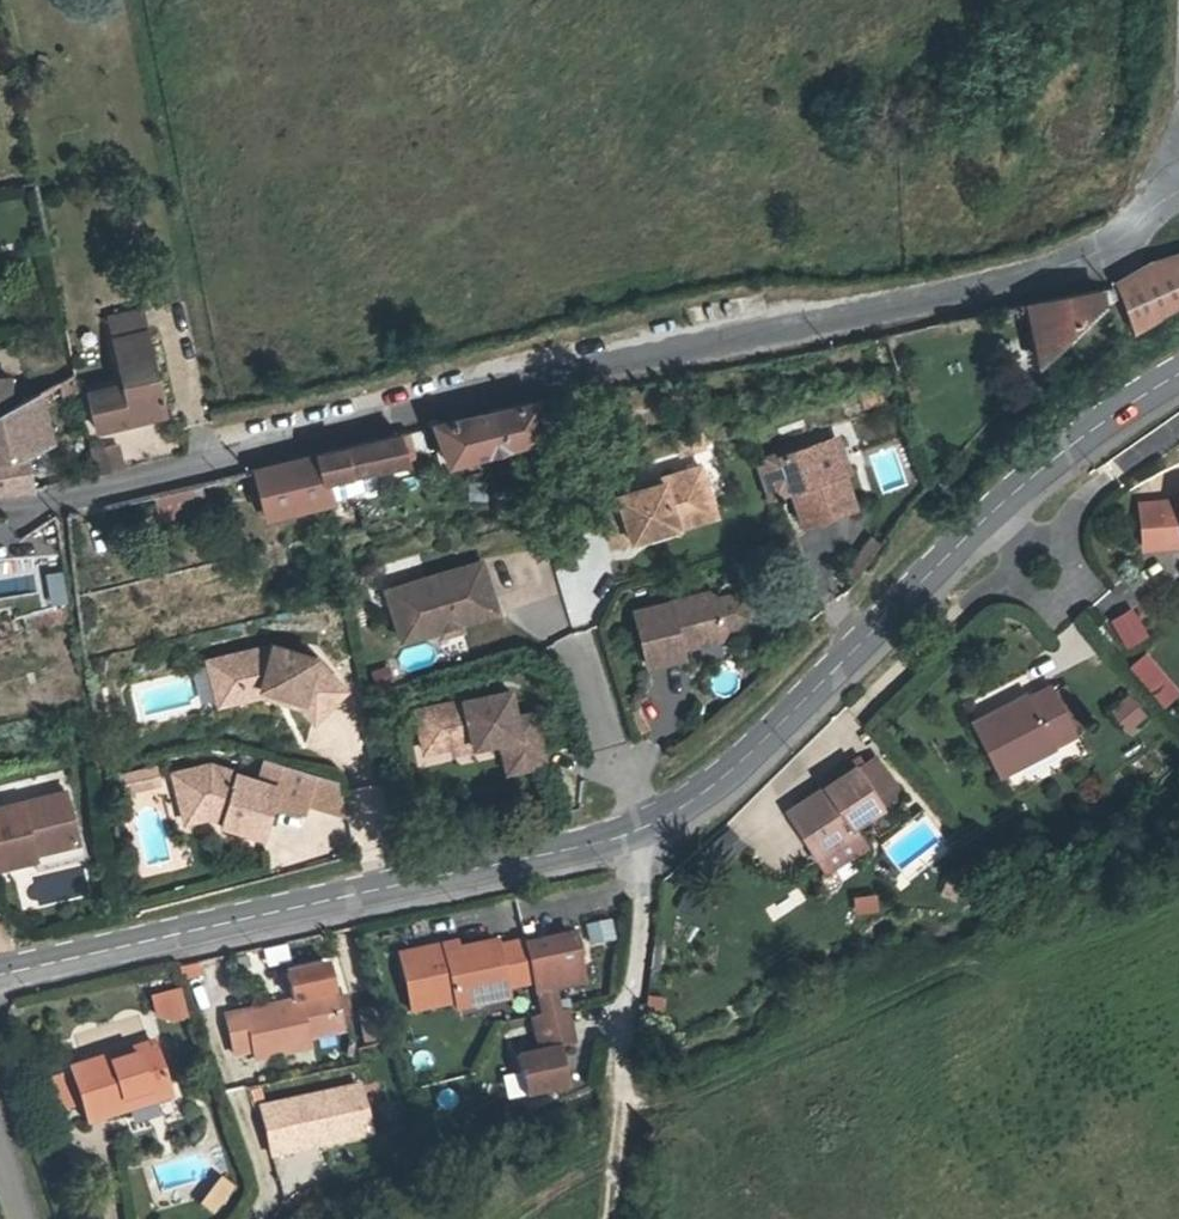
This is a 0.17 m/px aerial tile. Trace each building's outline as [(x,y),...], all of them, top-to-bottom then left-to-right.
[(1117,283),(1118,286),(1120,292),(1133,331),(1163,312),(1178,304),(1178,254),(1175,255),(1149,263),(1117,283)] [(1100,290),(1028,304),(1041,363),(1072,331),(1103,306),(1100,290)] [(113,338),(147,331),(142,309),(108,317),(113,338)] [(165,413),(147,331),(113,338),(123,384),(89,393),(97,430),(165,413)] [(74,374),(62,380),(65,396),(78,393),(74,374)] [(9,410),(9,408),(9,377),(0,377),(0,414),(9,410)] [(880,389),(862,394),(866,407),(884,402),(880,389)] [(38,393),(20,402),(26,454),(52,442),(38,393)] [(31,489),(26,454),(20,402),(9,408),(9,410),(0,414),(0,492),(31,489)] [(498,409),(435,424),(448,462),(542,434),(534,402),(498,409)] [(180,451),(175,422),(119,432),(124,461),(180,451)] [(395,434),(317,453),(324,478),(325,478),(330,499),(374,485),(378,478),(374,467),(403,461),(395,434)] [(781,452),(754,461),(767,498),(777,494),(779,490),(790,487),(803,524),(854,508),(832,439),(782,455),(781,452)] [(91,450),(97,474),(125,467),(119,443),(91,450)] [(317,453),(255,469),(267,515),(330,499),(325,478),(324,478),(317,453)] [(669,528),(696,520),(691,503),(711,496),(701,466),(644,483),(645,487),(618,496),(620,502),(600,508),(612,546),(650,534),(669,528)] [(153,492),(159,525),(204,516),(198,484),(153,492)] [(716,514),(711,496),(691,503),(696,520),(716,514)] [(1161,502),(1162,504),(1142,505),(1145,548),(1165,546),(1165,548),(1178,547),(1178,501),(1161,502)] [(672,536),(669,528),(650,534),(653,542),(672,536)] [(402,640),(439,628),(460,622),(497,610),(482,561),(387,591),(402,640)] [(47,602),(68,599),(63,567),(42,571),(47,602)] [(681,648),(689,646),(687,640),(695,638),(697,644),(720,638),(724,630),(724,629),(737,626),(745,616),(741,600),(730,594),(717,598),(717,596),(709,592),(634,611),(648,666),(683,657),(681,648)] [(66,620),(62,604),(22,616),(26,631),(66,620)] [(1129,611),(1112,621),(1127,646),(1145,636),(1129,611)] [(460,622),(439,628),(442,636),(462,629),(460,622)] [(241,698),(260,694),(262,688),(301,700),(299,705),(313,719),(345,689),(315,657),(273,645),(216,660),(223,688),(238,685),(241,698)] [(1145,654),(1128,668),(1148,691),(1165,676),(1145,654)] [(223,688),(216,660),(208,662),(218,704),(241,698),(238,685),(223,688)] [(373,671),(377,685),(391,680),(386,667),(373,671)] [(1065,686),(1054,692),(1072,726),(1082,720),(1065,686)] [(1077,735),(1072,726),(1054,692),(1051,687),(1008,710),(1006,707),(971,725),(998,777),(1077,735)] [(262,688),(260,694),(299,705),(301,700),(262,688)] [(425,751),(452,745),(451,740),(472,735),(474,747),(501,741),(507,771),(545,763),(539,733),(521,737),(516,718),(510,691),(416,711),(425,751)] [(1144,715),(1128,697),(1110,712),(1125,730),(1144,715)] [(535,714),(516,718),(521,737),(539,733),(535,714)] [(451,740),(452,745),(454,751),(474,747),(472,735),(451,740)] [(209,765),(183,771),(190,797),(179,800),(184,822),(208,816),(209,811),(225,816),(223,820),(222,825),(262,837),(271,807),(276,808),(305,811),(308,802),(316,775),(264,760),(258,781),(238,775),(238,773),(209,765)] [(786,812),(812,853),(853,827),(900,796),(877,760),(859,772),(856,767),(786,812)] [(156,768),(141,771),(145,787),(159,784),(156,768)] [(145,787),(141,771),(121,776),(124,792),(145,787)] [(190,797),(183,771),(172,774),(179,800),(190,797)] [(337,781),(316,775),(308,802),(344,813),(337,781)] [(35,857),(34,852),(77,841),(65,792),(0,808),(0,866),(35,857)] [(209,811),(208,816),(223,820),(225,816),(209,811)] [(866,847),(853,827),(812,853),(825,873),(866,847)] [(82,858),(77,841),(34,852),(35,857),(38,869),(82,858)] [(706,892),(691,884),(679,907),(694,915),(706,892)] [(877,891),(853,895),(855,914),(880,911),(877,891)] [(584,923),(589,944),(613,938),(608,918),(584,923)] [(536,992),(541,1015),(541,1016),(560,1012),(555,988),(583,982),(572,935),(527,945),(526,945),(534,982),(536,992)] [(507,988),(534,982),(526,945),(527,945),(526,941),(498,947),(496,942),(458,950),(445,953),(444,946),(399,955),(411,1011),(454,1001),(456,1009),(481,1004),(479,993),(507,988)] [(456,943),(444,946),(445,953),(458,950),(456,943)] [(254,1058),(297,1049),(295,1039),(306,1037),(341,1029),(340,1023),(350,1021),(344,995),(334,997),(326,963),(286,972),(292,1001),(225,1016),(233,1053),(252,1049),(254,1058)] [(149,994),(159,1025),(188,1016),(178,984),(149,994)] [(479,993),(481,1004),(509,998),(507,988),(479,993)] [(380,1006),(357,1011),(363,1040),(385,1036),(380,1006)] [(568,1010),(560,1012),(541,1016),(541,1015),(531,1018),(538,1051),(517,1055),(526,1098),(569,1088),(559,1047),(575,1044),(568,1010)] [(295,1039),(297,1049),(308,1046),(306,1037),(295,1039)] [(86,1122),(124,1110),(121,1101),(167,1087),(153,1043),(70,1069),(86,1122)] [(271,1155),(370,1133),(359,1085),(260,1107),(271,1155)] [(121,1101),(124,1110),(170,1096),(167,1087),(121,1101)] [(220,1177),(208,1192),(220,1201),(232,1187),(220,1177)] [(220,1201),(208,1192),(199,1203),(211,1212),(220,1201)]
